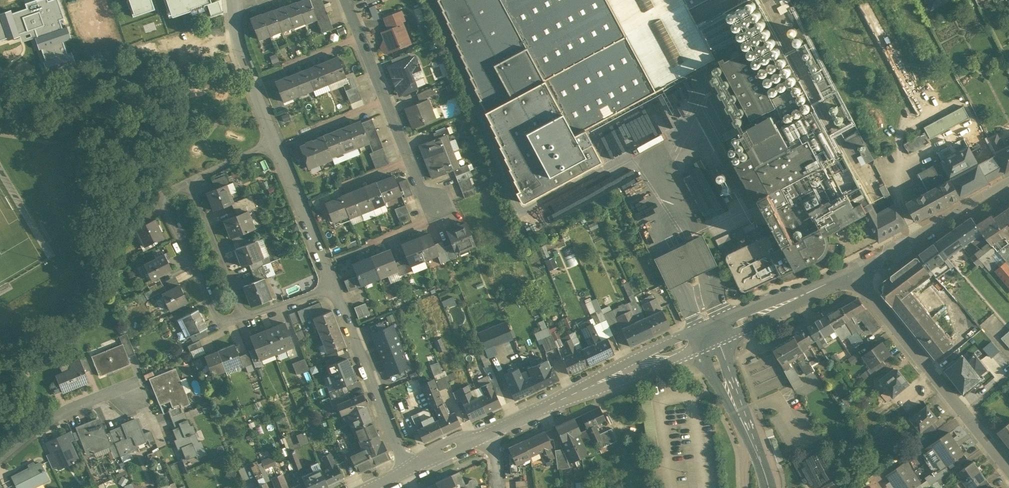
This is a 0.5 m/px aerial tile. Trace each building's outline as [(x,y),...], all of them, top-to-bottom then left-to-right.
[(7,38),(8,39),(20,35),(19,34),(34,29),(37,37),(36,37),(41,49),(46,61),(45,61),(49,73),(76,64),(72,52),(68,53),(63,41),(72,38),(67,26),(63,28),(60,20),(65,18),(58,0),(50,0),(48,0),(34,0),(25,3),(27,8),(12,13),(11,9),(0,13),(0,41),(7,38)] [(133,17),(153,11),(149,0),(127,0),(133,17)] [(171,19),(190,13),(190,11),(209,4),(208,0),(164,0),(171,19)] [(297,2),(304,21),(304,22),(316,17),(314,12),(312,7),(310,2),(309,0),(303,0),(297,2)] [(500,0),(437,0),(442,10),(441,11),(447,21),(446,22),(452,32),(451,33),(456,44),(455,44),(461,55),(460,55),(466,66),(465,66),(470,77),(526,47),(500,0)] [(526,47),(543,80),(573,65),(538,0),(500,0),(526,47)] [(573,65),(625,37),(606,0),(538,0),(573,65)] [(625,37),(687,4),(688,3),(686,0),(606,0),(625,37)] [(726,12),(731,22),(760,7),(756,0),(749,0),(726,12)] [(931,11),(952,0),(926,0),(931,11)] [(297,2),(285,6),(293,25),(292,25),(293,26),(304,22),(304,21),(297,2)] [(323,3),(312,7),(314,12),(325,8),(323,3)] [(656,75),(663,87),(716,58),(687,4),(625,37),(648,79),(656,75)] [(374,19),(379,17),(374,5),(369,7),(374,19)] [(285,6),(274,10),(281,29),(281,30),(292,25),(293,25),(285,6)] [(796,18),(790,6),(787,8),(793,20),(796,18)] [(760,7),(731,22),(746,49),(745,50),(745,49),(742,50),(743,52),(746,50),(775,35),(760,7)] [(325,8),(314,12),(316,17),(327,13),(325,8)] [(274,10),(273,10),(262,14),(270,33),(269,33),(269,34),(281,29),(274,10)] [(400,12),(386,18),(389,26),(400,22),(403,20),(400,12)] [(262,14),(262,13),(250,18),(258,38),(259,38),(258,37),(269,33),(270,33),(262,14)] [(327,13),(316,17),(318,22),(329,18),(327,13)] [(329,18),(318,22),(320,27),(331,23),(329,18)] [(400,22),(389,26),(390,29),(383,32),(387,42),(386,44),(388,50),(391,51),(409,43),(400,22)] [(331,23),(320,27),(322,32),(333,28),(331,23)] [(798,33),(798,32),(798,30),(797,29),(795,28),(794,27),(792,28),(791,29),(790,30),(789,32),(790,34),(791,35),(792,36),(794,36),(795,36),(797,35),(798,33)] [(19,34),(20,35),(22,42),(36,37),(37,37),(34,29),(19,34)] [(775,35),(746,50),(757,70),(785,54),(775,35)] [(648,79),(625,37),(573,65),(543,80),(485,112),(485,111),(484,112),(490,123),(489,124),(494,134),(493,135),(499,146),(498,146),(504,157),(503,157),(508,168),(507,168),(513,179),(512,179),(518,190),(515,192),(520,202),(523,203),(532,198),(601,161),(584,129),(655,91),(648,79)] [(803,43),(803,41),(803,40),(802,38),(800,37),(799,37),(797,37),(795,38),(794,40),(794,41),(795,43),(796,45),(797,46),(799,46),(800,46),(802,45),(803,43)] [(806,43),(797,48),(808,68),(816,63),(806,43)] [(470,77),(469,77),(475,88),(474,89),(479,99),(478,100),(485,111),(485,112),(543,80),(526,47),(470,77)] [(785,54),(757,70),(746,50),(743,52),(727,60),(722,63),(724,67),(731,81),(752,120),(757,117),(760,122),(772,115),(770,111),(777,107),(773,99),(767,88),(795,73),(785,54)] [(408,53),(391,59),(393,65),(410,58),(408,53)] [(393,65),(389,67),(393,78),(395,79),(397,83),(396,85),(397,88),(400,87),(402,92),(404,93),(416,88),(414,81),(424,77),(415,56),(393,65)] [(338,57),(320,64),(328,83),(346,76),(338,57)] [(834,97),(816,63),(808,68),(825,102),(834,97)] [(320,64),(305,70),(313,89),(328,83),(320,64)] [(724,71),(724,69),(724,67),(723,66),(721,65),(719,65),(718,65),(716,66),(715,67),(715,69),(715,71),(716,72),(718,73),(720,74),(721,73),(723,72),(724,71)] [(305,70),(291,76),(298,95),(313,89),(305,70)] [(795,73),(767,88),(773,99),(774,99),(774,98),(790,89),(801,83),(795,73)] [(721,80),(722,79),(721,77),(720,76),(719,75),(717,74),(715,75),(714,76),(713,77),(713,79),(713,81),(714,82),(716,83),(717,83),(719,83),(720,82),(721,80)] [(357,86),(352,75),(346,78),(347,83),(343,84),(345,91),(357,86)] [(656,75),(648,79),(655,91),(661,88),(663,87),(656,75)] [(291,76),(275,82),(283,101),(298,95),(291,76)] [(731,84),(731,82),(731,81),(730,79),(728,78),(727,78),(725,78),(724,79),(723,81),(722,83),(723,84),(724,86),(725,87),(727,87),(729,87),(730,86),(731,84)] [(686,100),(683,95),(689,92),(682,81),(665,90),(674,107),(686,100)] [(815,110),(801,83),(790,89),(774,98),(774,99),(773,99),(777,107),(770,111),(772,115),(760,122),(724,141),(736,164),(743,177),(755,201),(760,198),(778,233),(785,245),(798,269),(805,266),(806,263),(807,263),(808,264),(819,258),(825,254),(827,247),(827,241),(825,235),(865,213),(869,219),(877,215),(871,203),(872,203),(862,185),(860,185),(835,139),(832,141),(815,110)] [(357,86),(345,91),(348,96),(359,92),(357,86)] [(434,88),(417,94),(420,100),(436,94),(434,88)] [(729,94),(729,93),(729,91),(728,89),(726,88),(725,88),(723,89),(721,90),(720,91),(720,93),(721,94),(721,96),(723,97),(725,97),(726,97),(728,96),(729,94)] [(359,92),(348,96),(351,104),(362,99),(359,92)] [(738,98),(738,97),(738,95),(737,94),(735,93),(734,92),(732,93),(731,94),(730,95),(729,97),(730,99),(731,100),(732,101),(734,101),(736,101),(737,100),(738,98)] [(428,99),(405,108),(413,128),(435,119),(428,99)] [(736,108),(736,106),(736,105),(735,103),(733,102),(732,102),(730,102),(729,103),(728,105),(727,106),(728,108),(729,110),(730,111),(732,111),(734,111),(735,110),(736,108)] [(745,112),(746,110),(745,109),(744,107),(743,106),(741,106),(739,106),(738,107),(737,109),(737,111),(737,112),(738,114),(739,115),(741,115),(743,115),(744,114),(745,112)] [(963,106),(924,127),(931,138),(969,118),(963,106)] [(843,121),(844,119),(843,117),(842,116),(841,115),(839,115),(838,115),(836,116),(836,118),(835,119),(836,121),(837,122),(838,123),(840,123),(841,123),(843,122),(843,121)] [(743,122),(744,120),(743,118),(742,117),(741,116),(739,116),(737,116),(736,117),(735,119),(735,120),(735,122),(736,123),(737,124),(739,125),(741,124),(742,123),(743,122)] [(372,118),(361,123),(363,128),(374,124),(372,118)] [(361,121),(348,126),(357,148),(369,143),(368,139),(366,134),(363,128),(361,123),(361,121)] [(374,124),(363,128),(366,134),(376,130),(374,124)] [(348,126),(336,131),(345,153),(357,148),(348,126)] [(447,127),(433,133),(436,138),(446,134),(446,135),(450,134),(447,127)] [(376,130),(366,134),(368,139),(378,135),(376,130)] [(858,130),(845,137),(852,149),(858,146),(865,142),(858,130)] [(345,153),(336,131),(323,136),(332,158),(345,153)] [(925,132),(904,143),(910,154),(931,142),(925,132)] [(436,138),(419,145),(420,145),(426,161),(452,151),(446,135),(446,134),(436,138)] [(1005,147),(998,134),(989,138),(992,144),(995,152),(1005,147)] [(378,135),(368,139),(369,144),(370,145),(380,141),(378,135)] [(313,141),(321,163),(332,158),(323,136),(318,138),(317,140),(313,141)] [(321,163),(313,141),(312,140),(306,143),(305,144),(301,146),(304,154),(304,155),(305,158),(309,168),(321,163)] [(380,141),(370,145),(370,146),(372,151),(383,147),(380,141)] [(865,142),(858,146),(867,163),(874,159),(865,142)] [(995,152),(997,154),(1006,172),(1008,171),(1008,145),(1005,147),(995,152)] [(988,181),(979,164),(969,146),(943,161),(952,179),(951,179),(961,196),(971,191),(978,187),(988,181)] [(372,151),(369,152),(372,157),(385,152),(383,147),(372,151)] [(452,151),(426,161),(433,178),(454,170),(459,168),(459,167),(452,151)] [(385,152),(372,157),(374,163),(387,158),(385,152)] [(997,154),(979,164),(988,181),(1006,172),(997,154)] [(387,158),(374,163),(376,169),(389,163),(387,158)] [(704,160),(682,171),(703,215),(709,212),(711,216),(727,208),(704,160)] [(929,191),(938,209),(961,196),(951,179),(952,179),(943,161),(919,173),(929,191)] [(467,164),(459,167),(459,168),(454,170),(456,176),(467,171),(470,170),(467,164)] [(467,171),(456,176),(458,181),(469,177),(467,171)] [(226,175),(212,180),(215,188),(223,185),(224,186),(229,184),(226,175)] [(394,175),(376,182),(384,201),(401,194),(394,175)] [(469,177),(458,181),(460,187),(471,182),(469,177)] [(406,179),(399,182),(405,197),(413,194),(406,179)] [(648,197),(652,195),(646,181),(623,191),(639,228),(650,223),(647,217),(651,215),(647,206),(651,204),(648,197)] [(376,182),(365,187),(373,208),(385,203),(384,201),(376,182)] [(471,182),(460,187),(463,192),(474,188),(471,182)] [(885,184),(880,187),(885,197),(891,194),(885,184)] [(215,188),(207,191),(214,210),(230,204),(224,186),(223,185),(215,188)] [(365,187),(353,192),(361,212),(373,208),(365,187)] [(474,188),(463,192),(465,198),(476,194),(474,188)] [(938,209),(929,191),(907,203),(916,221),(938,209)] [(353,192),(341,196),(349,217),(361,212),(353,192)] [(328,193),(312,200),(314,206),(330,199),(328,193)] [(251,195),(244,198),(247,204),(254,202),(251,195)] [(349,217),(341,196),(325,203),(330,214),(333,221),(340,219),(341,223),(350,219),(349,217)] [(244,198),(232,202),(235,209),(247,204),(244,198)] [(254,202),(247,204),(249,211),(256,208),(254,202)] [(330,214),(325,203),(321,204),(326,216),(330,214)] [(247,204),(235,209),(237,215),(247,211),(249,211),(247,204)] [(405,204),(394,209),(398,217),(409,213),(405,204)] [(896,204),(877,215),(869,219),(878,237),(880,241),(883,239),(907,225),(896,204)] [(146,223),(138,208),(136,209),(131,220),(135,229),(139,227),(139,226),(146,223)] [(994,218),(1006,235),(1008,238),(1008,237),(1008,208),(994,218)] [(237,215),(224,220),(231,238),(242,233),(254,229),(247,211),(237,215)] [(409,213),(398,217),(400,223),(411,219),(409,213)] [(994,218),(992,215),(977,225),(982,232),(990,242),(992,244),(1006,235),(994,218)] [(977,225),(972,217),(954,229),(965,245),(974,238),(978,244),(979,243),(983,248),(990,242),(982,232),(977,225)] [(146,223),(139,226),(139,227),(147,245),(153,242),(154,243),(157,242),(157,241),(163,238),(154,219),(146,223)] [(459,223),(454,226),(455,228),(446,231),(451,244),(455,253),(456,252),(475,245),(466,223),(460,226),(459,223)] [(762,225),(752,229),(757,240),(762,238),(767,235),(762,225)] [(954,229),(937,242),(948,257),(965,245),(954,229)] [(242,233),(231,237),(234,243),(244,239),(242,233)] [(762,238),(782,275),(784,274),(786,274),(798,269),(785,245),(778,233),(769,237),(768,235),(767,235),(762,238)] [(423,237),(420,238),(420,237),(416,239),(424,259),(437,254),(438,254),(434,244),(429,234),(428,234),(427,234),(423,235),(423,236),(423,237)] [(653,258),(668,289),(677,285),(703,272),(718,265),(703,234),(691,240),(663,254),(653,258)] [(1008,238),(1006,235),(992,244),(1007,261),(1008,264),(1008,240),(1008,238)] [(782,275),(762,238),(757,240),(751,243),(746,237),(743,239),(765,282),(782,275)] [(416,239),(410,241),(409,241),(404,242),(404,244),(402,244),(406,256),(410,265),(411,265),(424,259),(416,239)] [(765,282),(743,239),(740,240),(741,248),(730,253),(728,254),(727,256),(727,258),(727,260),(740,288),(742,290),(743,291),(746,291),(747,291),(765,282)] [(357,240),(346,244),(348,250),(360,245),(357,240)] [(255,241),(236,249),(243,266),(249,264),(261,259),(262,259),(255,241)] [(442,241),(434,244),(438,254),(437,254),(441,263),(449,260),(444,246),(442,241)] [(937,241),(918,255),(933,274),(944,266),(941,262),(948,257),(937,242),(937,241)] [(983,248),(976,253),(983,262),(988,269),(996,263),(990,256),(997,250),(992,244),(990,242),(983,248)] [(444,246),(449,260),(457,257),(456,252),(455,253),(451,244),(444,246)] [(540,247),(544,257),(549,255),(545,245),(540,247)] [(574,246),(562,251),(570,267),(581,262),(574,246)] [(683,247),(682,247),(675,250),(674,251),(674,252),(674,253),(685,275),(685,276),(687,276),(688,275),(694,272),(695,272),(695,271),(695,270),(684,247),(683,247)] [(390,249),(371,257),(380,279),(398,272),(399,271),(395,262),(390,249)] [(1007,261),(997,250),(990,256),(996,263),(1000,267),(1007,261)] [(164,253),(144,264),(151,279),(152,280),(159,276),(172,270),(164,253)] [(983,262),(976,253),(971,257),(978,266),(983,262)] [(898,270),(913,289),(932,275),(917,255),(898,270)] [(410,265),(406,256),(400,258),(401,260),(406,273),(413,270),(411,265),(410,265)] [(371,257),(353,264),(357,275),(361,286),(380,279),(371,257)] [(553,257),(544,261),(548,270),(557,266),(553,257)] [(948,257),(941,262),(944,266),(933,274),(936,277),(954,265),(948,257)] [(261,259),(249,264),(251,269),(263,265),(262,265),(261,259)] [(401,260),(395,262),(399,271),(398,272),(400,276),(406,273),(401,260)] [(1007,261),(1000,267),(997,270),(1008,285),(1008,264),(1007,261)] [(263,265),(251,269),(256,281),(261,280),(268,277),(263,265),(262,265),(263,265)] [(913,289),(898,270),(890,276),(890,277),(879,285),(879,289),(892,306),(911,290),(913,289)] [(357,275),(351,277),(356,288),(361,286),(357,275)] [(159,276),(152,280),(151,279),(146,282),(150,290),(163,284),(159,276)] [(961,293),(945,276),(939,280),(955,298),(961,293)] [(261,280),(268,299),(275,297),(268,277),(261,280)] [(351,277),(344,280),(348,291),(356,288),(351,277)] [(256,281),(244,286),(252,306),(268,299),(261,280),(256,281)] [(163,284),(150,290),(153,296),(166,290),(163,284)] [(179,285),(162,294),(170,310),(187,301),(179,285)] [(954,344),(911,290),(892,306),(936,359),(954,344)] [(859,297),(842,308),(849,318),(853,316),(857,313),(867,308),(859,297)] [(596,298),(591,301),(596,311),(601,309),(596,298)] [(650,300),(642,304),(648,316),(661,310),(656,298),(654,298),(650,300)] [(636,299),(613,310),(616,317),(631,310),(636,322),(644,318),(636,299)] [(596,311),(591,301),(586,303),(591,314),(596,311)] [(325,313),(320,302),(309,306),(313,317),(325,313)] [(365,303),(354,307),(359,318),(370,314),(365,303)] [(309,306),(297,311),(302,322),(313,317),(309,306)] [(842,308),(827,316),(834,328),(843,323),(849,319),(850,319),(849,318),(842,308)] [(867,308),(857,313),(860,319),(864,317),(875,332),(882,327),(867,308)] [(198,309),(177,320),(186,338),(190,336),(204,329),(207,327),(198,309)] [(591,314),(590,314),(595,324),(606,319),(604,314),(601,309),(596,311),(591,314)] [(313,317),(328,353),(346,345),(332,310),(325,313),(313,317)] [(613,310),(604,314),(606,319),(609,327),(619,323),(616,317),(613,310)] [(636,322),(631,310),(616,317),(622,331),(630,346),(653,335),(644,318),(636,322)] [(648,316),(644,318),(653,335),(669,327),(661,310),(648,316)] [(295,312),(289,314),(293,324),(299,322),(295,312)] [(857,313),(853,316),(857,323),(861,321),(860,319),(857,313)] [(827,316),(809,327),(816,339),(830,330),(834,328),(827,316)] [(857,323),(853,316),(849,318),(850,319),(849,319),(857,331),(858,331),(859,334),(862,332),(857,323)] [(589,319),(580,324),(583,331),(593,326),(592,326),(589,319)] [(595,324),(592,326),(593,326),(600,341),(607,338),(613,335),(609,327),(606,319),(595,324)] [(857,331),(849,319),(843,323),(850,335),(857,331)] [(506,322),(478,333),(485,350),(494,346),(513,338),(506,322)] [(284,323),(266,330),(275,353),(293,346),(284,323)] [(619,323),(609,327),(613,335),(622,331),(619,323)] [(843,323),(834,328),(842,340),(848,336),(850,335),(843,323)] [(392,326),(373,334),(389,374),(408,367),(392,326)] [(593,326),(583,331),(590,345),(600,341),(593,326)] [(548,327),(535,333),(538,340),(541,339),(551,334),(548,327)] [(809,327),(795,335),(805,353),(811,362),(817,358),(812,349),(811,349),(808,345),(817,340),(816,339),(809,327)] [(204,329),(190,336),(194,343),(199,340),(208,336),(204,329)] [(275,353),(266,330),(251,337),(255,348),(260,359),(275,353)] [(830,330),(816,339),(821,347),(835,338),(830,330)] [(850,335),(848,336),(854,346),(863,340),(860,336),(859,334),(858,331),(857,331),(850,335)] [(126,333),(119,336),(122,344),(128,357),(135,354),(126,333)] [(551,334),(541,339),(542,342),(546,352),(557,347),(551,334)] [(784,341),(794,359),(800,356),(805,353),(795,335),(784,341)] [(440,338),(435,340),(440,352),(445,350),(440,338)] [(571,338),(563,342),(569,355),(577,351),(571,338)] [(590,345),(582,349),(589,365),(614,353),(607,338),(590,345)] [(194,343),(188,346),(190,351),(202,347),(199,340),(194,343)] [(794,359),(784,341),(773,348),(783,365),(788,362),(794,359)] [(882,342),(864,355),(872,367),(882,359),(890,354),(882,342)] [(122,344),(92,356),(100,376),(130,363),(128,357),(122,344)] [(243,364),(235,344),(218,351),(226,371),(243,364)] [(494,346),(485,350),(486,353),(488,358),(497,354),(494,346)] [(260,359),(255,348),(249,351),(255,367),(263,364),(260,359)] [(569,355),(562,358),(569,374),(589,365),(582,349),(577,351),(569,355)] [(218,351),(200,358),(203,366),(208,364),(212,376),(226,371),(218,351)] [(858,352),(849,359),(852,364),(861,357),(858,352)] [(248,353),(241,356),(246,367),(252,364),(248,353)] [(486,353),(480,355),(485,367),(491,364),(488,358),(486,353)] [(811,362),(805,353),(800,356),(801,358),(800,362),(807,374),(815,370),(812,365),(811,362)] [(943,368),(964,396),(975,387),(983,380),(979,375),(987,368),(976,353),(967,360),(963,354),(955,361),(954,360),(943,368)] [(325,361),(327,366),(338,362),(336,356),(325,361)] [(85,357),(80,359),(85,372),(91,369),(85,357)] [(541,357),(530,361),(532,366),(527,368),(531,376),(529,377),(535,390),(559,379),(552,366),(551,367),(548,360),(543,362),(541,357)] [(305,358),(292,363),(296,375),(309,369),(305,358)] [(338,362),(327,366),(335,388),(355,380),(346,358),(338,362)] [(80,359),(70,363),(69,370),(63,373),(55,376),(58,381),(62,391),(62,392),(89,381),(85,372),(80,359)] [(882,359),(872,367),(868,369),(871,375),(886,364),(882,359)] [(434,374),(445,370),(441,360),(430,364),(434,374)] [(803,384),(793,366),(789,364),(788,362),(783,365),(787,375),(795,389),(803,384)] [(70,363),(60,367),(63,373),(69,370),(70,363)] [(508,386),(523,380),(518,368),(504,374),(508,386)] [(174,369),(165,372),(165,374),(156,378),(151,380),(156,393),(155,393),(159,403),(169,399),(173,407),(181,404),(183,407),(190,404),(185,392),(180,380),(179,381),(174,369)] [(892,369),(879,380),(893,397),(910,383),(898,370),(895,372),(892,369)] [(156,378),(153,370),(144,375),(146,382),(151,380),(156,378)] [(445,370),(434,374),(436,380),(447,376),(445,370)] [(447,376),(449,381),(457,378),(455,373),(447,376)] [(436,380),(440,390),(451,386),(449,381),(447,376),(436,380)] [(487,376),(478,380),(481,386),(490,382),(487,376)] [(523,380),(508,386),(507,386),(514,400),(534,391),(529,377),(523,380)] [(187,378),(180,380),(185,392),(192,390),(187,378)] [(58,381),(52,383),(51,386),(54,394),(62,391),(58,381)] [(434,381),(422,386),(432,409),(435,408),(434,407),(443,403),(434,381)] [(481,386),(480,387),(484,395),(479,397),(486,413),(501,406),(490,382),(481,386)] [(470,384),(458,390),(462,400),(464,404),(473,400),(469,388),(471,387),(470,384)] [(347,387),(337,391),(339,396),(348,393),(349,392),(347,387)] [(407,394),(409,399),(420,394),(424,393),(422,388),(407,394)] [(462,400),(458,390),(452,392),(457,402),(462,400)] [(337,391),(330,394),(332,399),(334,398),(339,396),(337,391)] [(339,396),(334,398),(337,404),(350,398),(348,393),(339,396)] [(350,398),(337,404),(337,405),(339,404),(340,408),(343,413),(341,414),(341,415),(346,413),(345,413),(365,405),(365,406),(366,405),(367,405),(363,393),(350,398)] [(420,394),(409,399),(415,413),(426,408),(420,394)] [(849,396),(842,399),(846,405),(852,402),(849,396)] [(473,400),(464,404),(471,420),(486,413),(479,397),(473,400)] [(332,399),(330,400),(334,407),(338,409),(340,408),(339,404),(337,405),(337,404),(334,398),(332,399)] [(443,403),(434,407),(435,408),(440,419),(449,415),(443,403)] [(181,404),(173,407),(173,408),(168,410),(171,418),(185,412),(183,407),(181,404)] [(365,405),(345,413),(346,413),(352,428),(355,427),(354,427),(372,420),(365,406),(365,405)] [(928,406),(911,419),(921,431),(931,423),(938,418),(928,406)] [(599,407),(581,416),(587,429),(595,425),(605,420),(599,407)] [(415,413),(411,415),(417,429),(434,421),(427,408),(426,408),(415,413)] [(185,412),(171,418),(174,425),(188,420),(185,412)] [(440,419),(436,420),(442,433),(460,425),(454,412),(440,419)] [(859,415),(850,423),(857,433),(858,432),(866,426),(859,415)] [(574,418),(555,426),(565,446),(564,447),(570,460),(584,454),(584,451),(577,434),(579,433),(580,432),(574,418)] [(99,419),(90,422),(90,424),(78,429),(84,444),(87,442),(91,452),(109,445),(105,434),(99,419)] [(124,426),(133,450),(138,448),(137,445),(145,442),(145,441),(142,434),(136,419),(123,424),(124,426)] [(188,420),(174,425),(179,438),(174,440),(178,450),(182,449),(186,459),(196,455),(197,458),(207,454),(201,441),(197,442),(193,433),(195,433),(193,425),(190,426),(188,420)] [(372,420),(354,427),(355,427),(364,449),(380,442),(372,420)] [(417,429),(423,442),(442,433),(436,420),(434,421),(417,429)] [(999,431),(1008,444),(1008,422),(999,431)] [(931,423),(921,431),(926,437),(937,430),(931,423)] [(599,434),(595,425),(587,429),(586,429),(590,439),(593,443),(596,442),(601,439),(599,434)] [(133,450),(124,426),(116,429),(120,441),(115,443),(120,455),(120,456),(129,452),(133,450)] [(866,426),(858,432),(862,437),(870,431),(866,426)] [(552,428),(545,432),(548,440),(553,438),(552,428)] [(120,441),(116,429),(110,432),(115,443),(120,441)] [(586,429),(580,432),(579,433),(583,442),(590,439),(586,429)] [(610,429),(599,434),(601,439),(604,445),(605,446),(616,441),(610,429)] [(151,431),(142,434),(145,441),(148,440),(150,444),(155,442),(151,431)] [(545,431),(524,441),(530,456),(540,451),(548,448),(551,446),(548,440),(545,432),(545,431)] [(72,432),(66,434),(71,445),(77,443),(72,432)] [(110,432),(105,434),(109,445),(115,443),(110,432)] [(301,448),(306,445),(311,444),(306,432),(296,437),(301,448)] [(949,432),(922,451),(929,460),(939,453),(948,465),(964,453),(949,432)] [(66,434),(47,443),(52,454),(57,465),(58,464),(57,463),(66,459),(68,464),(72,462),(72,463),(74,463),(74,461),(78,460),(71,445),(66,434)] [(342,438),(337,440),(343,454),(349,451),(342,438)] [(601,439),(596,442),(599,448),(604,445),(601,439)] [(364,449),(350,456),(358,472),(390,457),(383,441),(380,442),(364,449)] [(524,441),(508,447),(510,452),(509,453),(511,474),(520,472),(519,461),(530,456),(524,441)] [(109,445),(114,458),(120,455),(115,443),(109,445)] [(548,448),(540,451),(545,462),(553,458),(548,448)] [(295,449),(287,452),(294,470),(301,467),(295,449)] [(563,450),(555,451),(558,469),(570,467),(563,450)] [(808,487),(813,487),(822,484),(820,478),(832,472),(821,450),(795,462),(808,487)] [(129,452),(120,456),(122,461),(131,457),(129,452)] [(330,453),(322,456),(327,468),(337,464),(338,464),(336,458),(333,459),(330,453)] [(939,453),(929,460),(936,470),(935,471),(936,472),(945,465),(945,466),(948,465),(939,453)] [(52,454),(47,456),(52,467),(57,465),(52,454)] [(66,459),(57,463),(58,464),(57,465),(59,468),(68,464),(66,459)] [(272,459),(262,463),(265,470),(275,466),(272,459)] [(986,478),(974,461),(962,469),(957,472),(962,479),(969,487),(972,487),(976,485),(986,478)] [(317,462),(311,465),(314,471),(320,469),(317,462)] [(906,462),(888,474),(897,487),(924,487),(920,483),(906,462)] [(13,476),(18,487),(17,487),(30,487),(49,479),(40,463),(13,476)] [(262,463),(252,467),(260,485),(266,482),(269,480),(265,470),(262,463)] [(327,468),(321,471),(328,486),(343,478),(337,464),(327,468)] [(953,475),(957,472),(962,469),(959,464),(950,470),(953,475)] [(936,472),(933,473),(938,479),(949,471),(945,466),(945,465),(936,472)] [(865,466),(857,472),(861,478),(869,472),(865,466)] [(303,476),(308,487),(323,487),(328,486),(321,471),(320,469),(314,471),(303,476)] [(949,471),(938,479),(942,485),(954,477),(953,475),(950,470),(949,471)] [(227,476),(233,479),(235,474),(229,471),(227,476)] [(460,471),(451,475),(457,487),(477,487),(476,485),(477,482),(476,479),(472,478),(470,479),(469,482),(466,484),(460,471)] [(938,479),(933,473),(920,483),(924,487),(926,487),(938,479)] [(273,478),(277,487),(287,487),(282,475),(273,478)] [(435,482),(436,483),(438,487),(457,487),(451,475),(435,482)] [(976,485),(978,487),(983,487),(990,484),(986,478),(976,485)] [(962,479),(956,483),(960,487),(969,487),(962,479)] [(516,481),(516,487),(528,487),(527,480),(516,481)]
